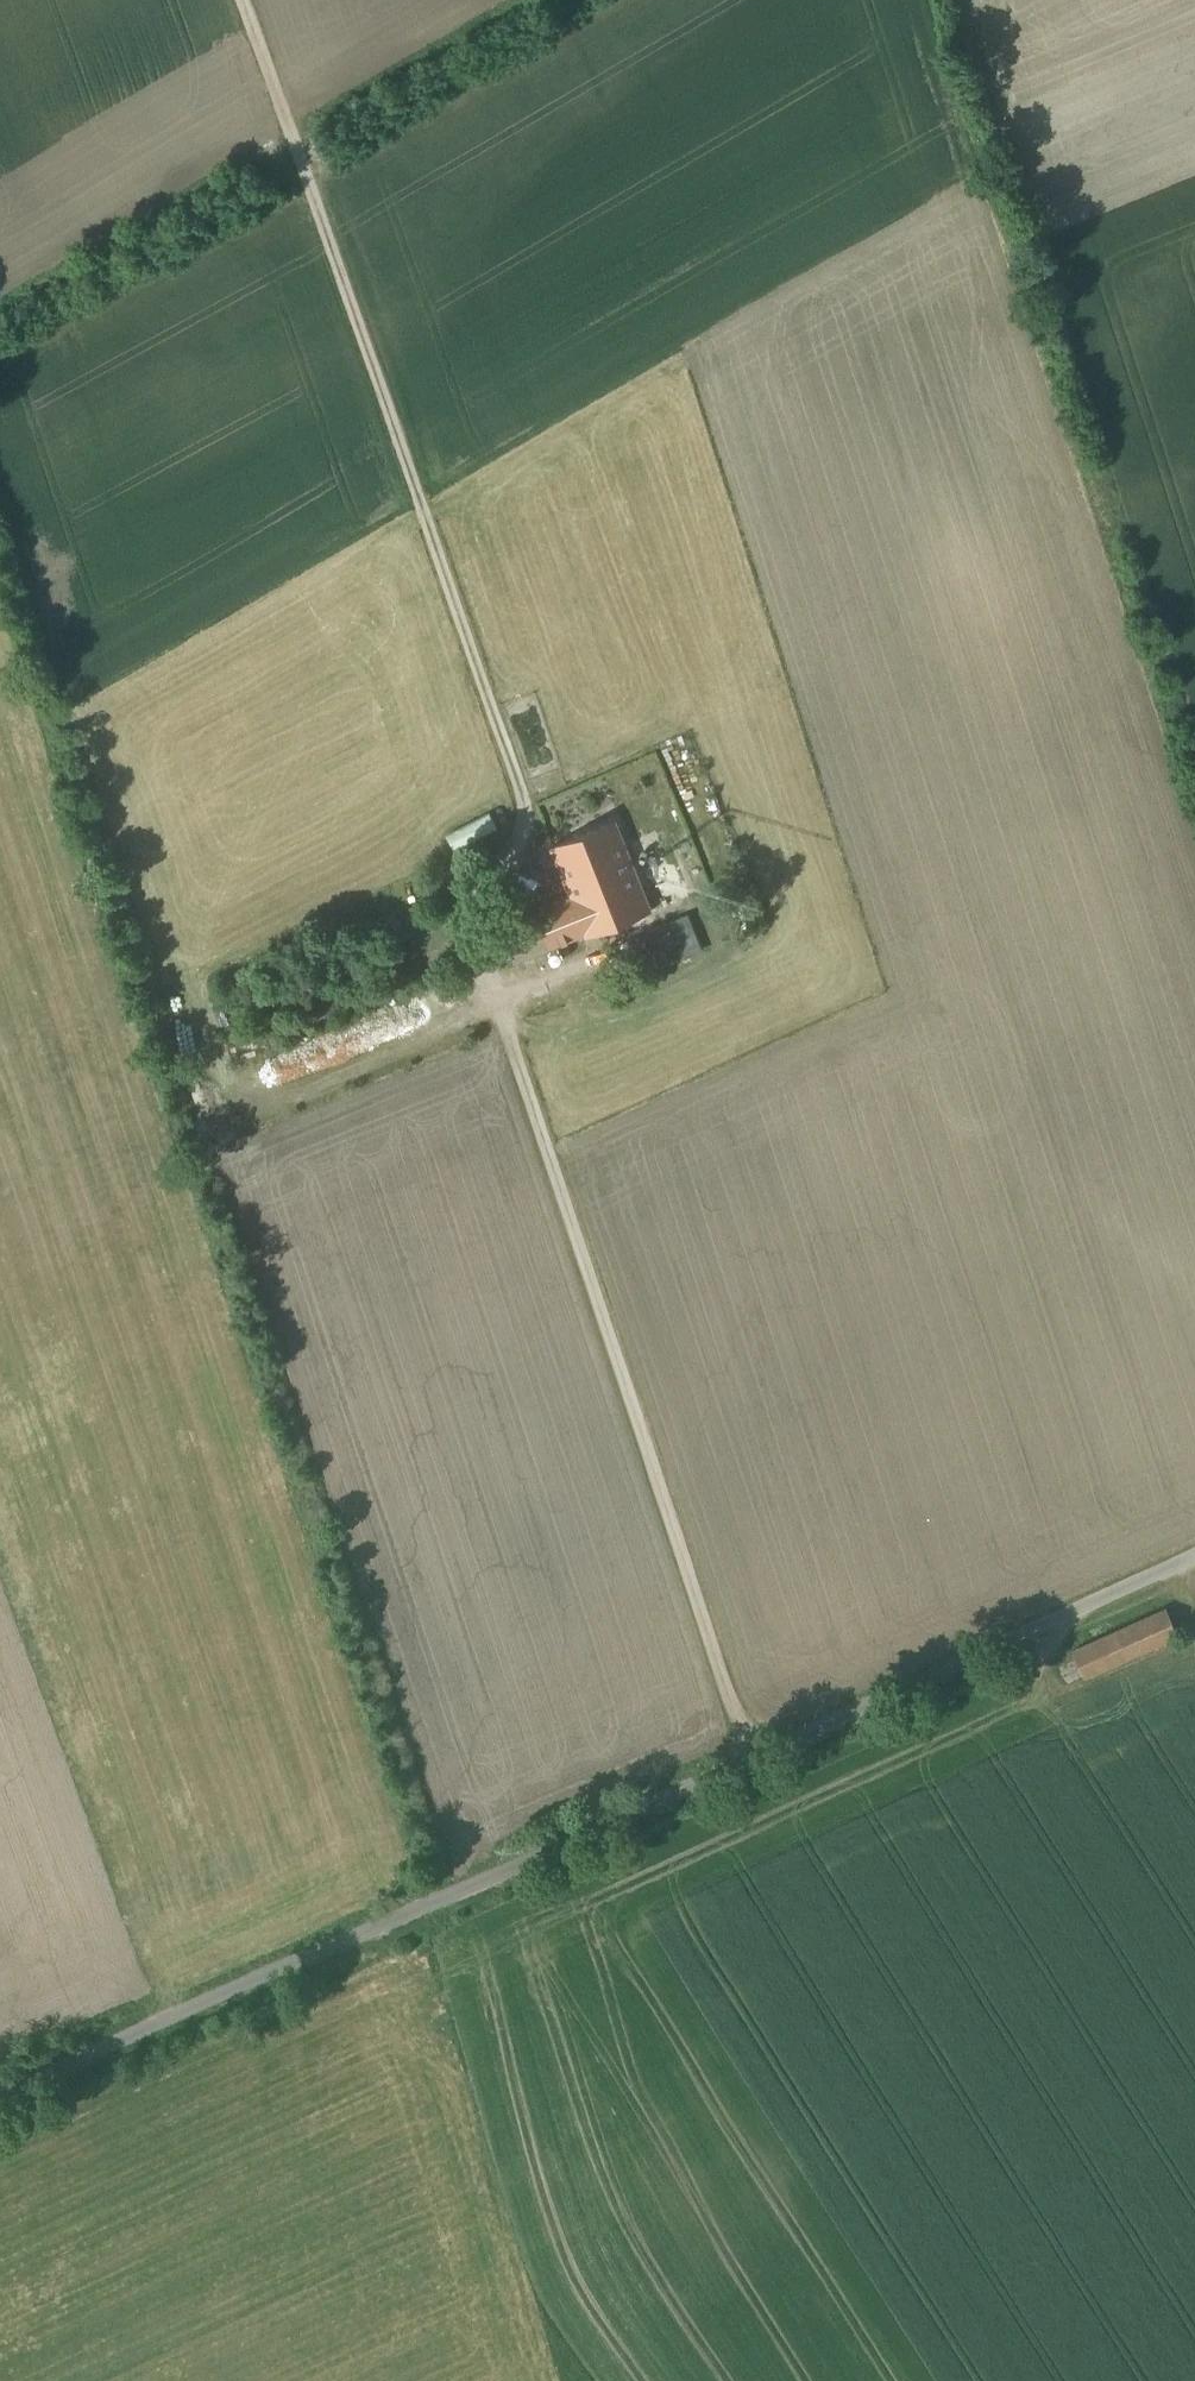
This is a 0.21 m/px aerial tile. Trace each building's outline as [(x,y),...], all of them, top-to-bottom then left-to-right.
[(552,852),(570,897),(634,871),(617,827),(552,852)] [(649,912),(634,871),(570,897),(490,928),(505,967),(649,912)] [(669,922),(646,931),(660,967),(684,957),(669,922)]
